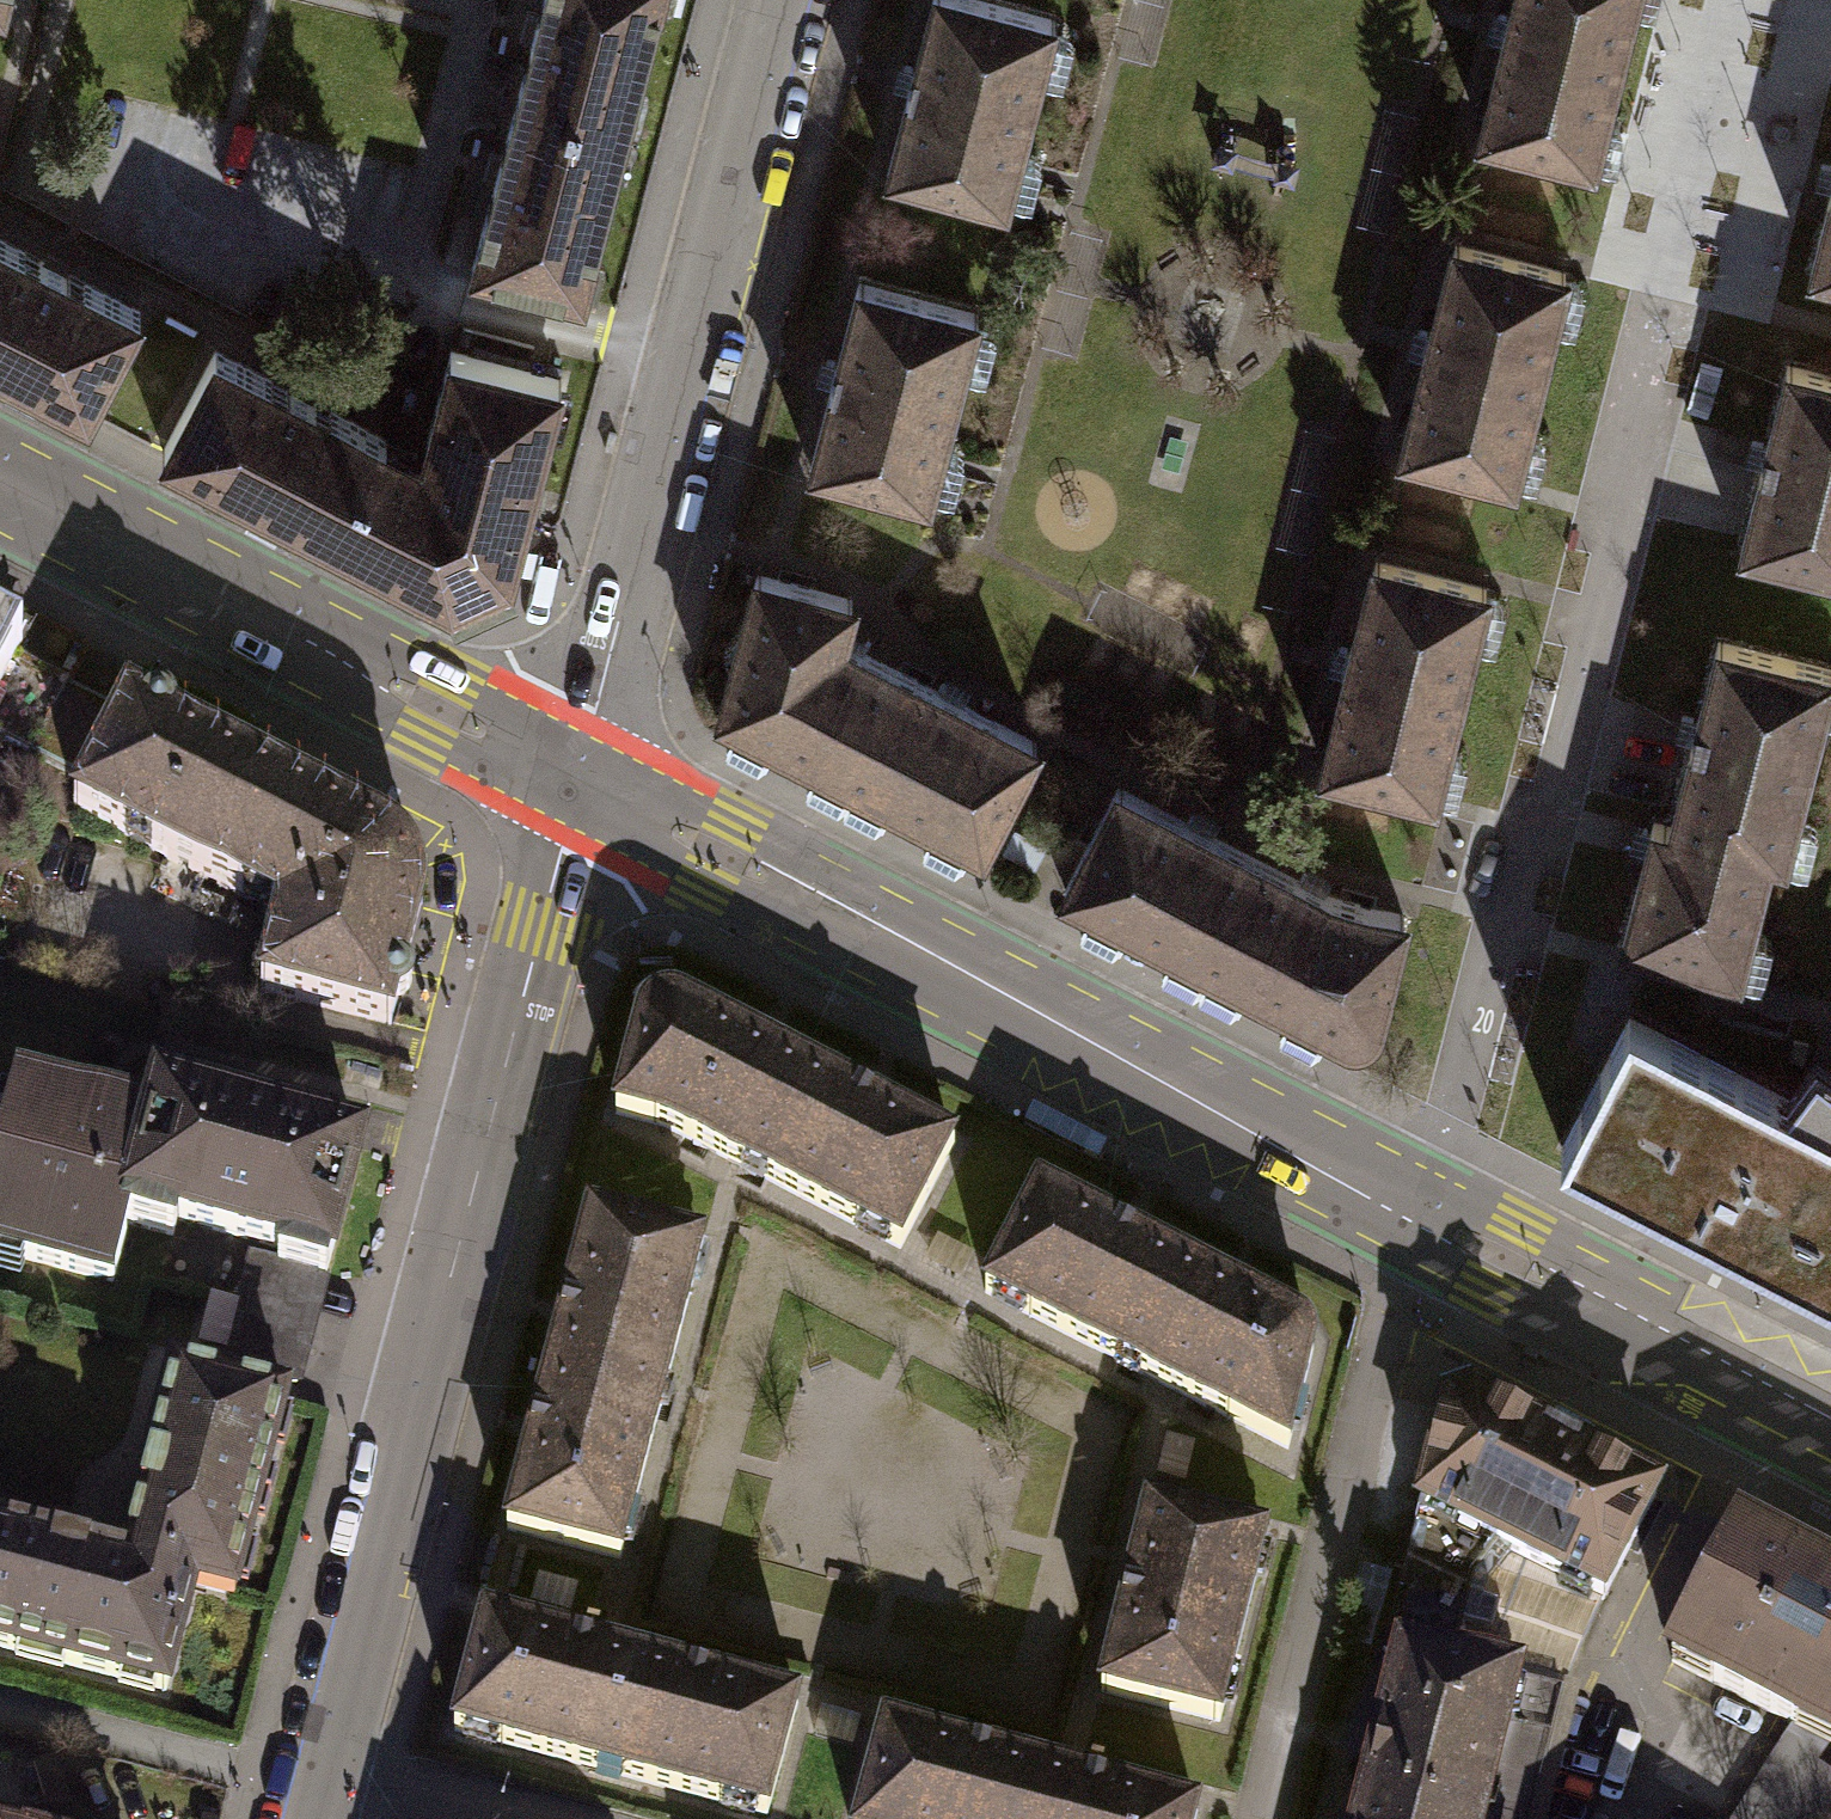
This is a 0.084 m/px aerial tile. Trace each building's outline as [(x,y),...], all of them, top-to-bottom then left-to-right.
[(516,98),(627,126),(660,0),(542,0),(516,98)] [(979,0),(932,0),(911,81),(886,174),(1006,206),(1055,20),(979,0)] [(1512,14),(1510,14),(1501,48),(1503,48),(1481,135),(1593,164),(1634,0),(1516,0),(1512,14)] [(627,126),(516,98),(472,268),(583,296),(627,126)] [(1810,273),(1830,279),(1830,192),(1810,273)] [(86,413),(139,310),(0,238),(0,368),(86,413)] [(1565,271),(1455,243),(1433,330),(1430,329),(1422,364),(1424,364),(1402,451),(1513,480),(1565,271)] [(833,375),(809,468),(929,499),(978,314),(858,283),(833,375)] [(418,455),(384,437),(331,539),(450,600),(455,612),(515,586),(510,574),(561,377),(450,348),(426,442),(438,446),(430,476),(412,467),(418,455)] [(162,451),(331,539),(384,437),(215,349),(162,451)] [(1787,363),(1740,549),(1830,572),(1830,374),(1787,363)] [(1344,681),(1323,768),(1434,796),(1486,588),(1375,560),(1353,647),(1350,647),(1342,681),(1344,681)] [(771,738),(804,756),(859,651),(841,642),(852,599),(758,574),(721,712),(735,720),(727,734),(726,741),(758,757),(763,753),(771,738)] [(0,637),(0,691),(12,667),(22,648),(0,637)] [(1670,828),(1771,853),(1770,858),(1787,862),(1830,685),(1830,668),(1717,640),(1671,825),(1670,828)] [(859,651),(804,756),(814,761),(807,775),(807,783),(838,799),(844,794),(844,802),(875,818),(882,813),(889,799),(932,821),(924,836),(923,843),(955,859),(959,854),(961,854),(968,840),(982,847),(1037,742),(859,651)] [(87,784),(119,723),(66,695),(34,757),(87,784)] [(203,877),(258,770),(171,726),(170,717),(163,711),(153,710),(146,713),(129,704),(119,723),(87,784),(74,810),(203,877)] [(258,770),(203,877),(279,915),(261,992),(391,1025),(422,899),(420,878),(416,868),(406,853),(388,838),(258,770)] [(1247,984),(1301,881),(1118,787),(1064,890),(1089,903),(1082,917),(1081,925),(1112,941),(1118,936),(1126,922),(1170,945),(1163,959),(1162,967),(1193,982),(1199,978),(1199,986),(1230,1002),(1236,997),(1244,983),(1247,984)] [(1771,853),(1670,828),(1671,825),(1653,821),(1622,944),(1741,973),(1770,858),(1771,853)] [(1377,1023),(1404,915),(1328,896),(1301,881),(1247,984),(1289,1006),(1281,1020),(1280,1028),(1311,1043),(1317,1039),(1325,1024),(1350,1037),(1357,1038),(1364,1036),(1371,1032),(1377,1023)] [(724,1157),(778,1053),(680,1003),(668,1001),(656,1004),(647,1010),(640,1020),(615,1114),(662,1126),(724,1157)] [(1815,1107),(1629,1012),(1560,1146),(1780,1260),(1805,1211),(1771,1193),(1815,1107)] [(899,1248),(954,1144),(778,1053),(724,1157),(899,1248)] [(151,1125),(17,1090),(0,1155),(0,1252),(113,1282),(128,1224),(125,1223),(151,1125)] [(125,1223),(128,1224),(172,1236),(176,1220),(281,1247),(277,1262),(277,1264),(325,1276),(358,1147),(159,1095),(151,1125),(125,1223)] [(1815,1107),(1771,1193),(1805,1211),(1780,1260),(1830,1286),(1830,1116),(1815,1107)] [(1215,1279),(1039,1188),(985,1292),(1161,1383),(1215,1279)] [(538,1407),(652,1436),(702,1245),(589,1215),(538,1407)] [(277,1262),(252,1255),(240,1300),(314,1317),(325,1276),(277,1264),(277,1262)] [(1300,1323),(1215,1279),(1161,1383),(1288,1450),(1314,1350),(1314,1340),(1311,1332),(1306,1327),(1300,1323)] [(297,1380),(314,1317),(240,1300),(224,1361),(231,1367),(289,1382),(297,1380)] [(194,1583),(193,1585),(233,1596),(285,1402),(175,1373),(151,1462),(124,1562),(124,1564),(194,1583)] [(1581,1654),(1599,1606),(1621,1563),(1658,1493),(1473,1397),(1445,1406),(1383,1653),(1400,1657),(1401,1654),(1449,1666),(1504,1632),(1581,1654)] [(652,1436),(538,1407),(506,1529),(620,1559),(652,1436)] [(1265,1537),(1147,1507),(1101,1693),(1220,1722),(1265,1537)] [(124,1562),(87,1552),(0,1529),(0,1647),(165,1691),(193,1585),(194,1583),(124,1564),(124,1562)] [(1737,1534),(1671,1662),(1798,1728),(1804,1718),(1830,1732),(1830,1582),(1737,1534)] [(576,1763),(606,1650),(484,1617),(453,1730),(576,1763)] [(1564,1692),(1581,1654),(1504,1632),(1449,1666),(1401,1654),(1400,1657),(1360,1818),(1532,1818),(1564,1692)] [(768,1815),(798,1702),(606,1650),(576,1763),(768,1815)] [(1075,1777),(883,1725),(858,1818),(1064,1818),(1075,1777)] [(1785,1742),(1736,1818),(1830,1818),(1830,1770),(1785,1742)] [(1198,1810),(1075,1777),(1064,1818),(1195,1818),(1198,1810)]
